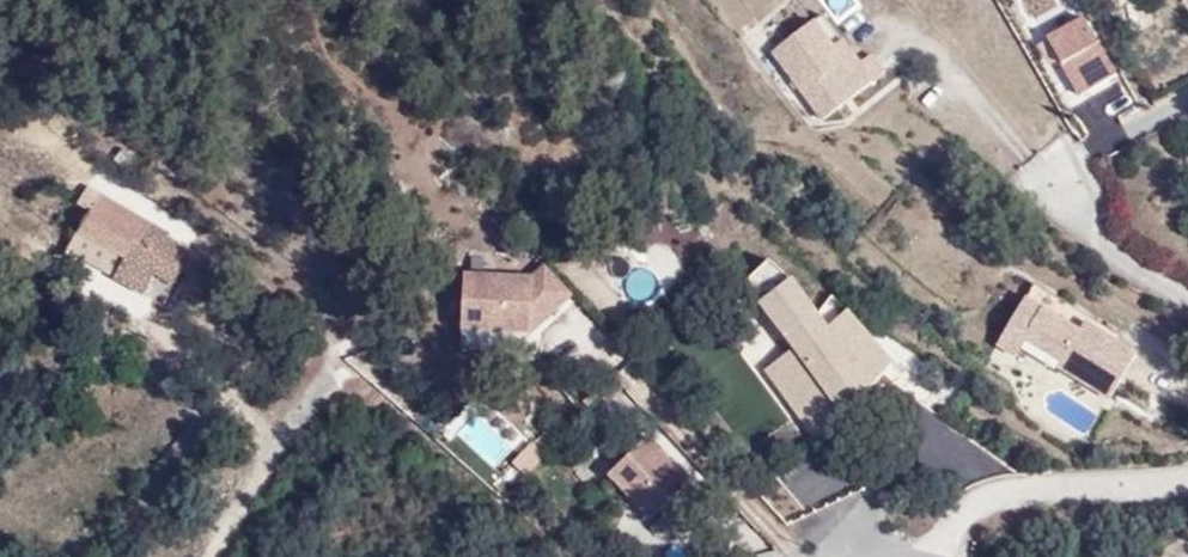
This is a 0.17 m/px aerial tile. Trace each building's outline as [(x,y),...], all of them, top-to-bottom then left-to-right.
[(1076,93),(1117,73),(1084,9),(1044,29),(1076,93)] [(818,37),(837,63),(847,56),(827,30),(818,37)] [(778,68),(829,135),(890,88),(875,69),(864,78),(847,56),(837,63),(818,37),(778,68)] [(179,233),(131,205),(111,237),(130,249),(158,268),(154,276),(175,287),(180,279),(192,260),(170,248),(179,233)] [(193,257),(200,245),(179,233),(170,248),(192,260),(193,257)] [(56,235),(53,252),(85,257),(88,239),(56,235)] [(130,249),(111,237),(98,258),(117,270),(130,249)] [(771,251),(747,272),(761,287),(784,265),(771,251)] [(461,267),(462,326),(562,325),(561,266),(461,267)] [(147,288),(167,299),(175,287),(154,276),(147,288)] [(756,313),(775,335),(803,368),(858,435),(885,412),(908,380),(842,328),(832,335),(800,301),(780,286),(756,313)] [(1038,312),(1103,349),(1108,340),(1109,340),(1113,333),(1048,295),(1038,312)] [(1040,351),(1077,372),(1073,378),(1125,409),(1151,365),(1109,340),(1108,340),(1103,349),(1038,312),(1021,342),(1039,352),(1040,351)] [(803,368),(775,335),(761,348),(788,380),(803,368)] [(1012,357),(1031,368),(1039,352),(1021,342),(1012,357)] [(654,425),(605,469),(650,518),(699,474),(654,425)]
